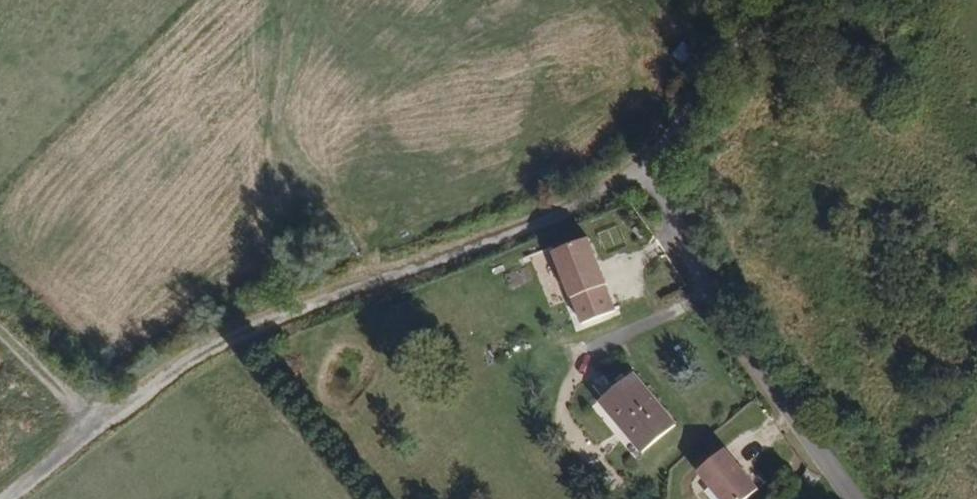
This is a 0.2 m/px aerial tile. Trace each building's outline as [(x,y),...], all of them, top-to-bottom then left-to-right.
[(557,247),(582,322),(617,310),(592,235),(557,247)] [(675,417),(632,365),(599,393),(642,444),(675,417)] [(724,498),(747,498),(761,488),(727,445),(699,468),(724,498)]
